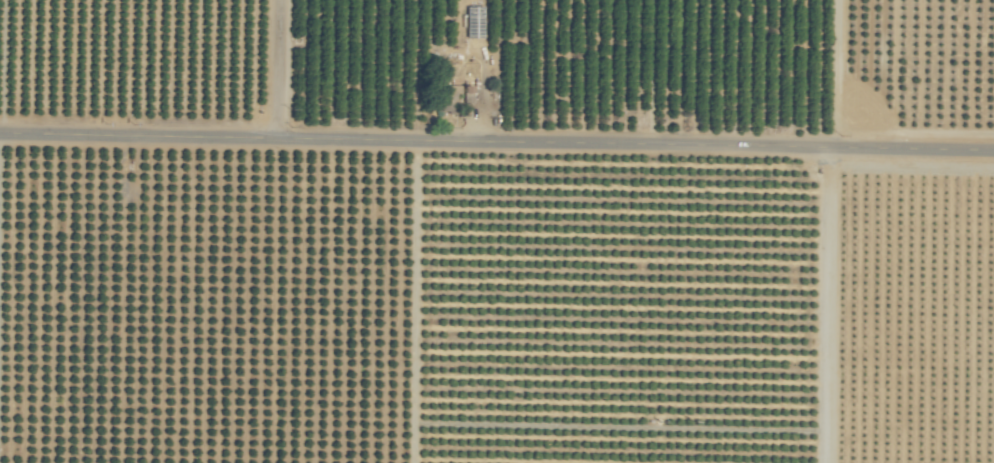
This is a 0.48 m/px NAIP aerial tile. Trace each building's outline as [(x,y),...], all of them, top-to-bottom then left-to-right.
[(470,108),(471,86),(434,85),(433,107),(470,108)]
